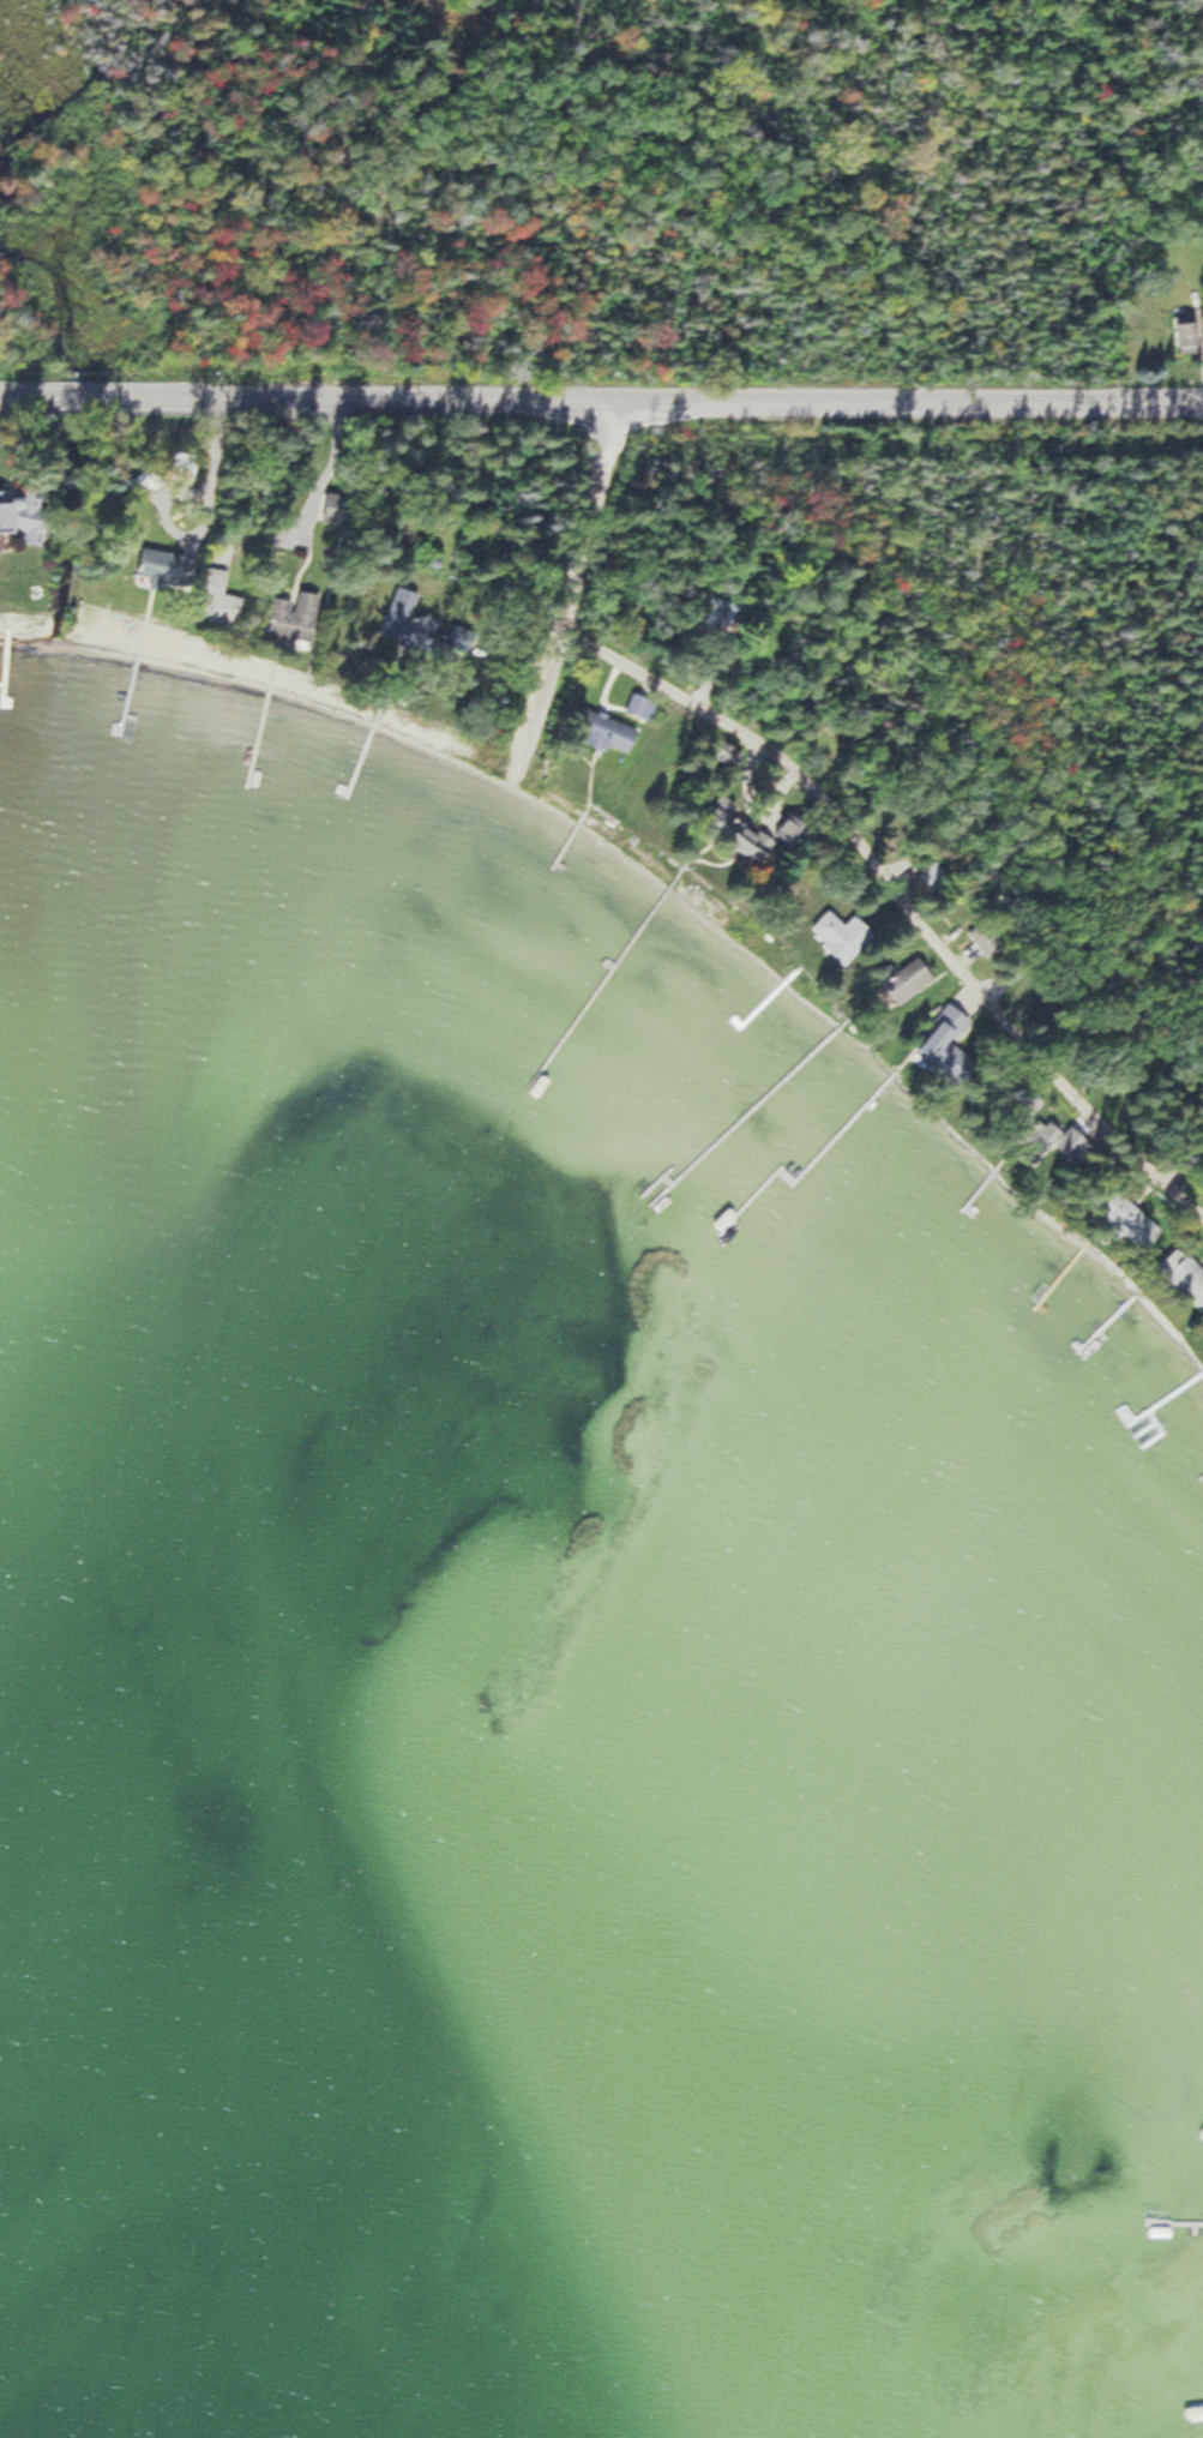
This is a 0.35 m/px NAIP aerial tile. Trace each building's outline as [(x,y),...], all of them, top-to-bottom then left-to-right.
[(1172,322),(1172,353),(1196,353),(1196,322),(1172,322)] [(194,482),(195,452),(172,451),(171,482),(194,482)] [(21,545),(43,545),(43,492),(0,492),(0,534),(21,534),(21,545)] [(139,574),(190,584),(195,559),(144,549),(139,574)] [(194,617),(238,626),(243,598),(223,594),(227,572),(204,568),(194,617)] [(393,584),(378,635),(444,655),(447,643),(467,649),(474,626),(451,619),(447,630),(437,626),(439,619),(411,611),(417,592),(393,584)] [(310,651),(317,595),(296,592),(295,601),(269,598),(264,635),(277,637),(276,647),(310,651)] [(699,628),(735,638),(745,606),(708,596),(699,628)] [(631,690),(622,711),(646,721),(655,699),(631,690)] [(607,714),(606,716),(636,729),(626,751),(604,743),(602,749),(584,740),(588,733),(571,726),(581,705),(597,713),(599,710),(607,714)] [(721,807),(709,819),(754,864),(766,852),(721,807)] [(947,874),(932,860),(917,875),(932,890),(947,874)] [(807,925),(826,943),(823,947),(840,963),(871,932),(850,912),(841,921),(825,907),(807,925)] [(1004,945),(984,918),(965,932),(985,959),(1004,945)] [(894,1002),(932,982),(919,959),(882,978),(894,1002)] [(915,1046),(957,1080),(972,1061),(950,1042),(971,1016),(953,1001),(915,1046)] [(1047,1105),(1018,1132),(1042,1157),(1053,1146),(1069,1163),(1087,1147),(1047,1105)] [(1141,1251),(1159,1232),(1114,1189),(1096,1209),(1141,1251)] [(1202,1304),(1202,1273),(1179,1247),(1156,1266),(1196,1311),(1202,1304)]
